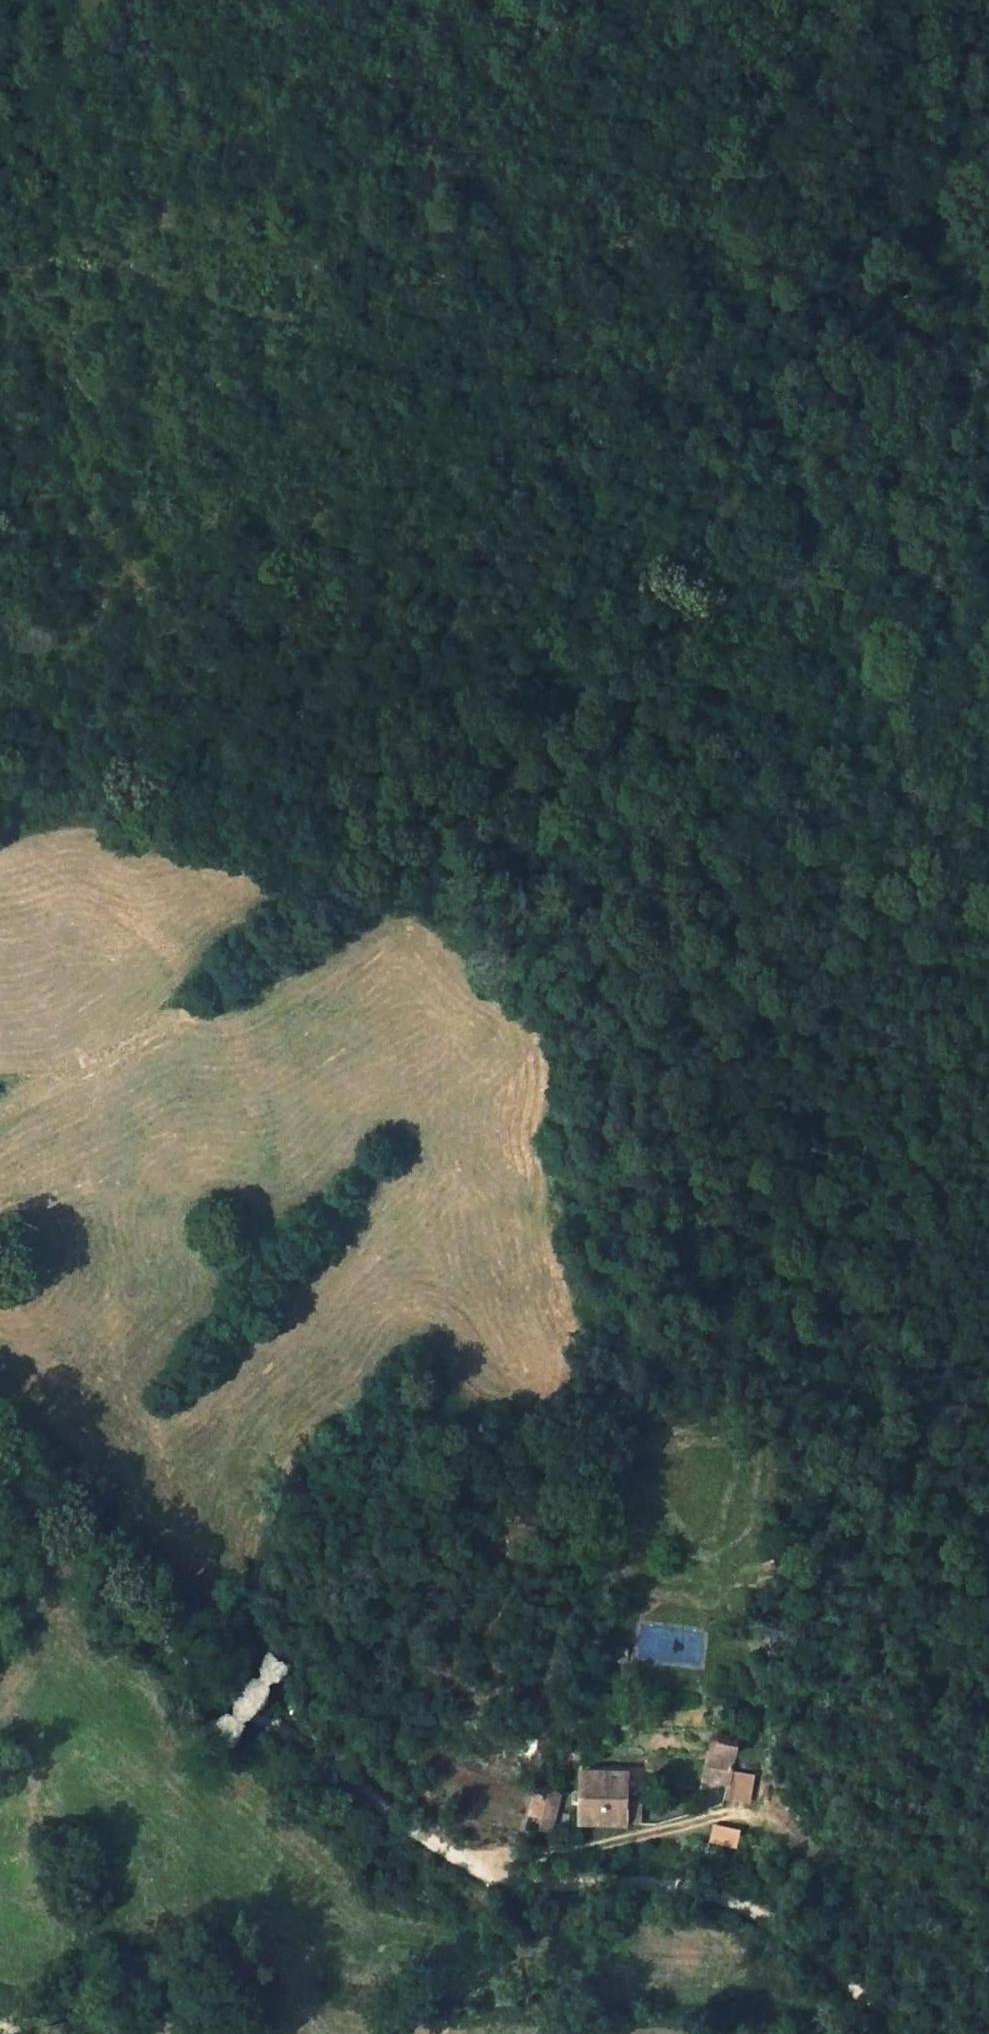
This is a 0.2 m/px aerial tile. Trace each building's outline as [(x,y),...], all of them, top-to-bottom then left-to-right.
[(299,1666),(277,1649),(269,1660),(291,1676),(299,1666)] [(264,1712),(272,1702),(250,1686),(242,1696),(246,1700),(264,1712)] [(240,1748),(247,1740),(222,1722),(216,1730),(240,1748)] [(710,1787),(730,1788),(735,1762),(711,1761),(710,1787)] [(587,1825),(647,1829),(650,1807),(633,1806),(634,1778),(591,1775),(587,1825)] [(532,1790),(525,1821),(553,1826),(559,1795),(532,1790)] [(711,1832),(709,1846),(735,1848),(739,1834),(711,1832)]
